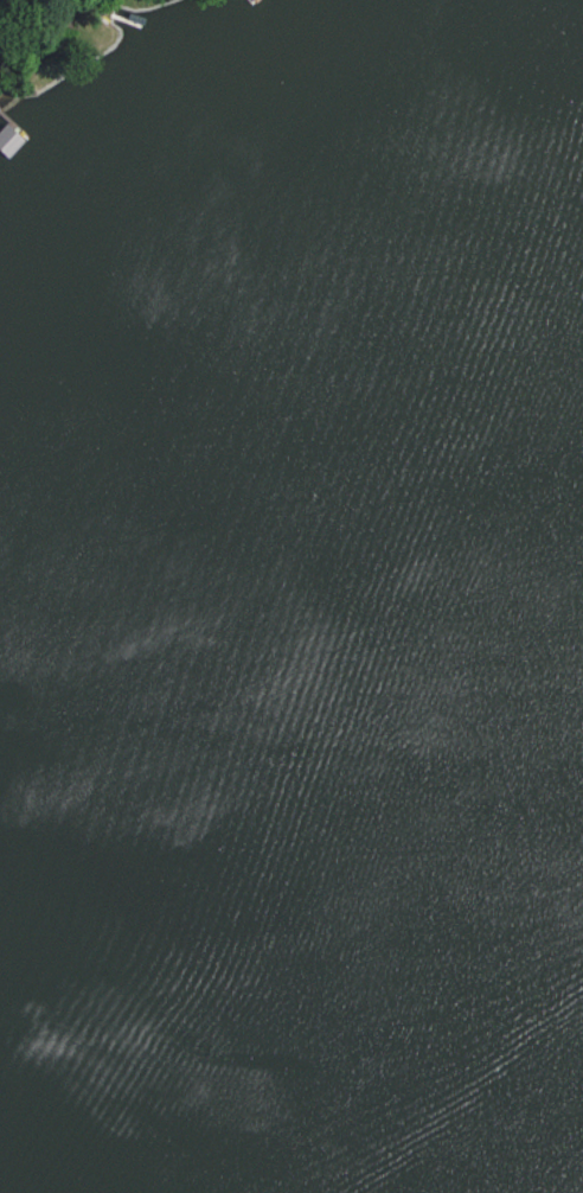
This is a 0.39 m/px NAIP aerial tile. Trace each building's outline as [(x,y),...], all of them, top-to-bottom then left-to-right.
[(4,123),(0,127),(0,151),(6,156),(22,140),(4,123)]
